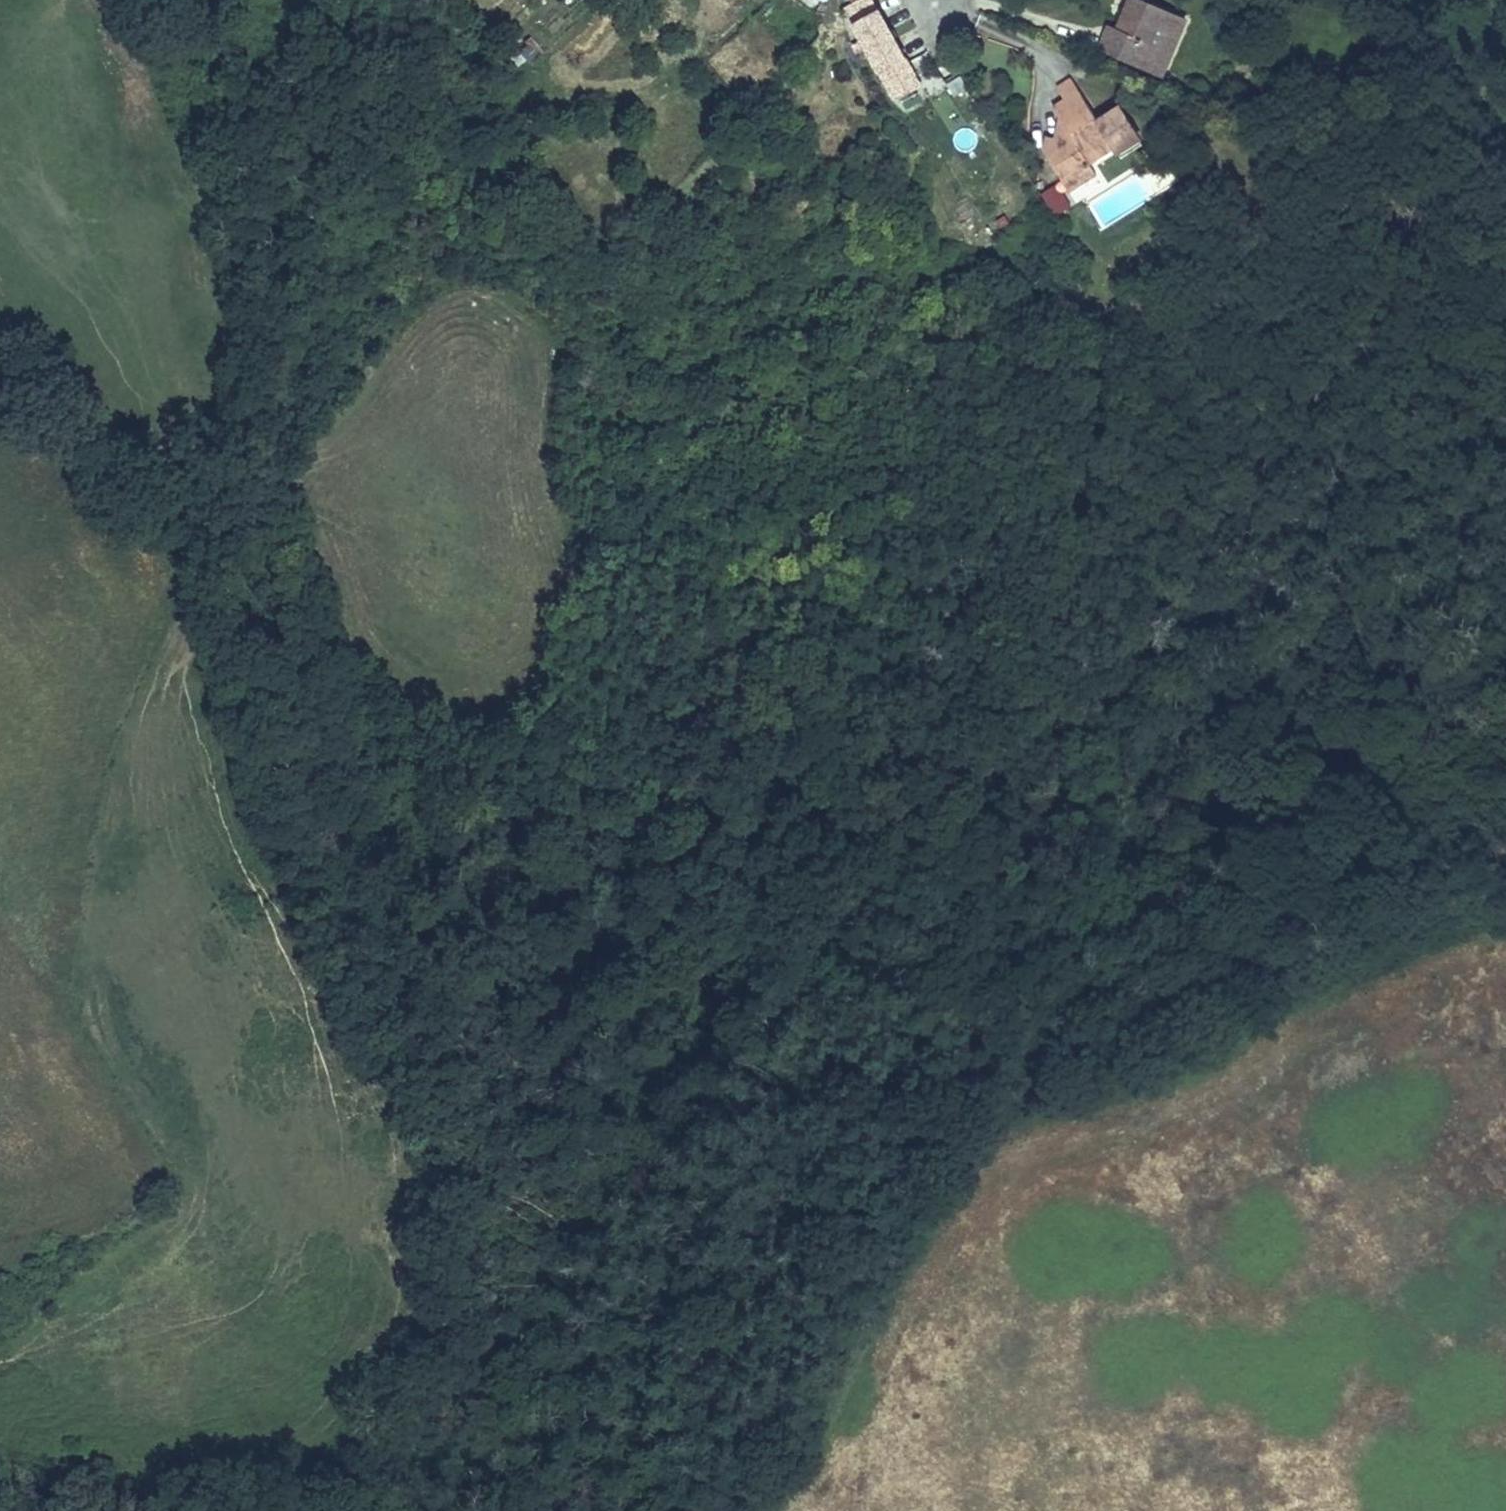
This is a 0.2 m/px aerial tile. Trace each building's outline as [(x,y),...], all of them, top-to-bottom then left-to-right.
[(866,1),(904,72),(930,58),(899,0),(867,0),(866,1)] [(1169,13),(1138,0),(1128,0),(1115,31),(1109,46),(1107,52),(1146,68),(1169,13)] [(1161,74),(1183,19),(1169,13),(1146,68),(1161,74)] [(1109,46),(1115,31),(1106,27),(1098,48),(1107,52),(1109,46)] [(1146,147),(1121,108),(1101,121),(1077,81),(1062,90),(1069,102),(1056,111),(1059,114),(1066,126),(1062,137),(1053,136),(1047,135),(1043,150),(1060,179),(1074,171),(1083,184),(1098,176),(1092,161),(1117,145),(1125,159),(1146,147)] [(1066,126),(1059,114),(1053,136),(1062,137),(1066,126)] [(1161,162),(1144,173),(1158,192),(1174,180),(1161,162)] [(1074,171),(1060,179),(1068,192),(1083,184),(1074,171)] [(1052,222),(1070,214),(1058,189),(1041,197),(1052,222)]
